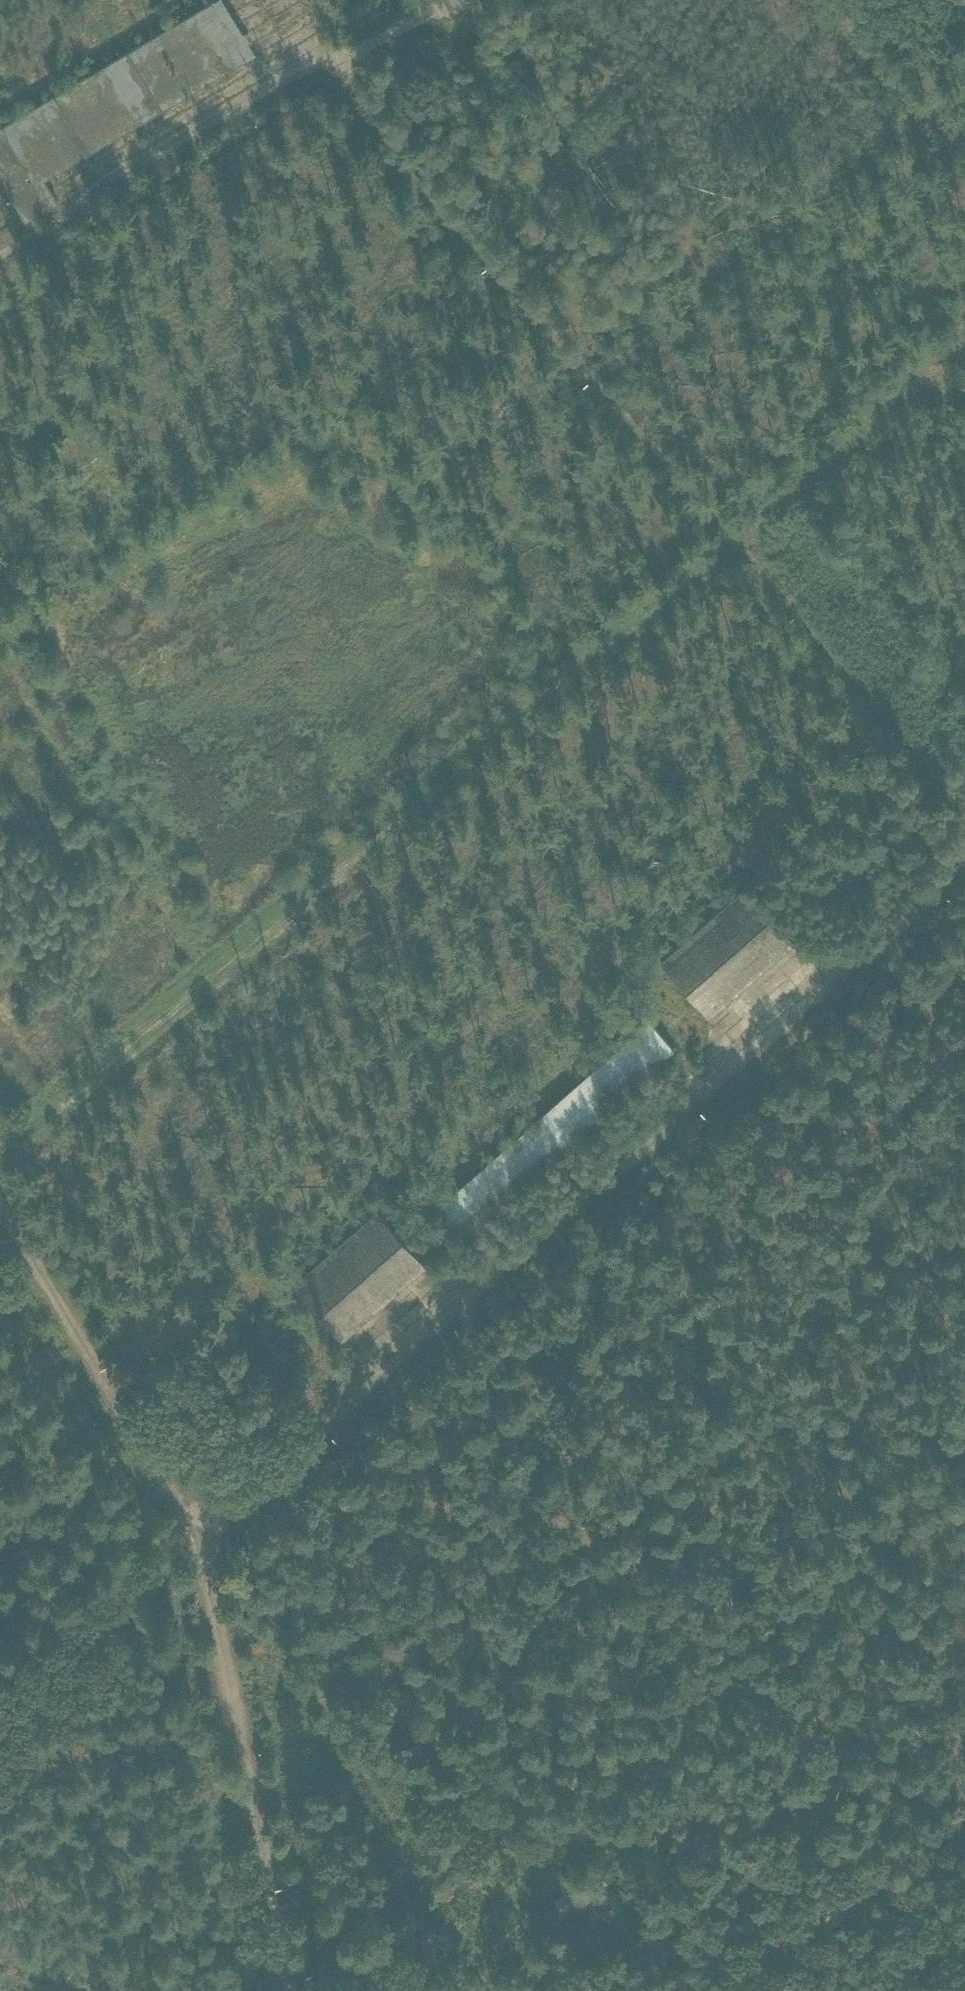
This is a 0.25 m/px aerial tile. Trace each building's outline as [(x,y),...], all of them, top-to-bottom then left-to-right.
[(0,127),(0,182),(25,224),(58,204),(44,180),(255,54),(222,0),(214,0),(0,127)] [(744,887),(660,962),(709,1018),(794,943),(744,887)] [(447,1197),(437,1206),(462,1235),(472,1226),(673,1049),(648,1020),(447,1197)] [(376,1211),(292,1286),(341,1341),(426,1267),(376,1211)]
